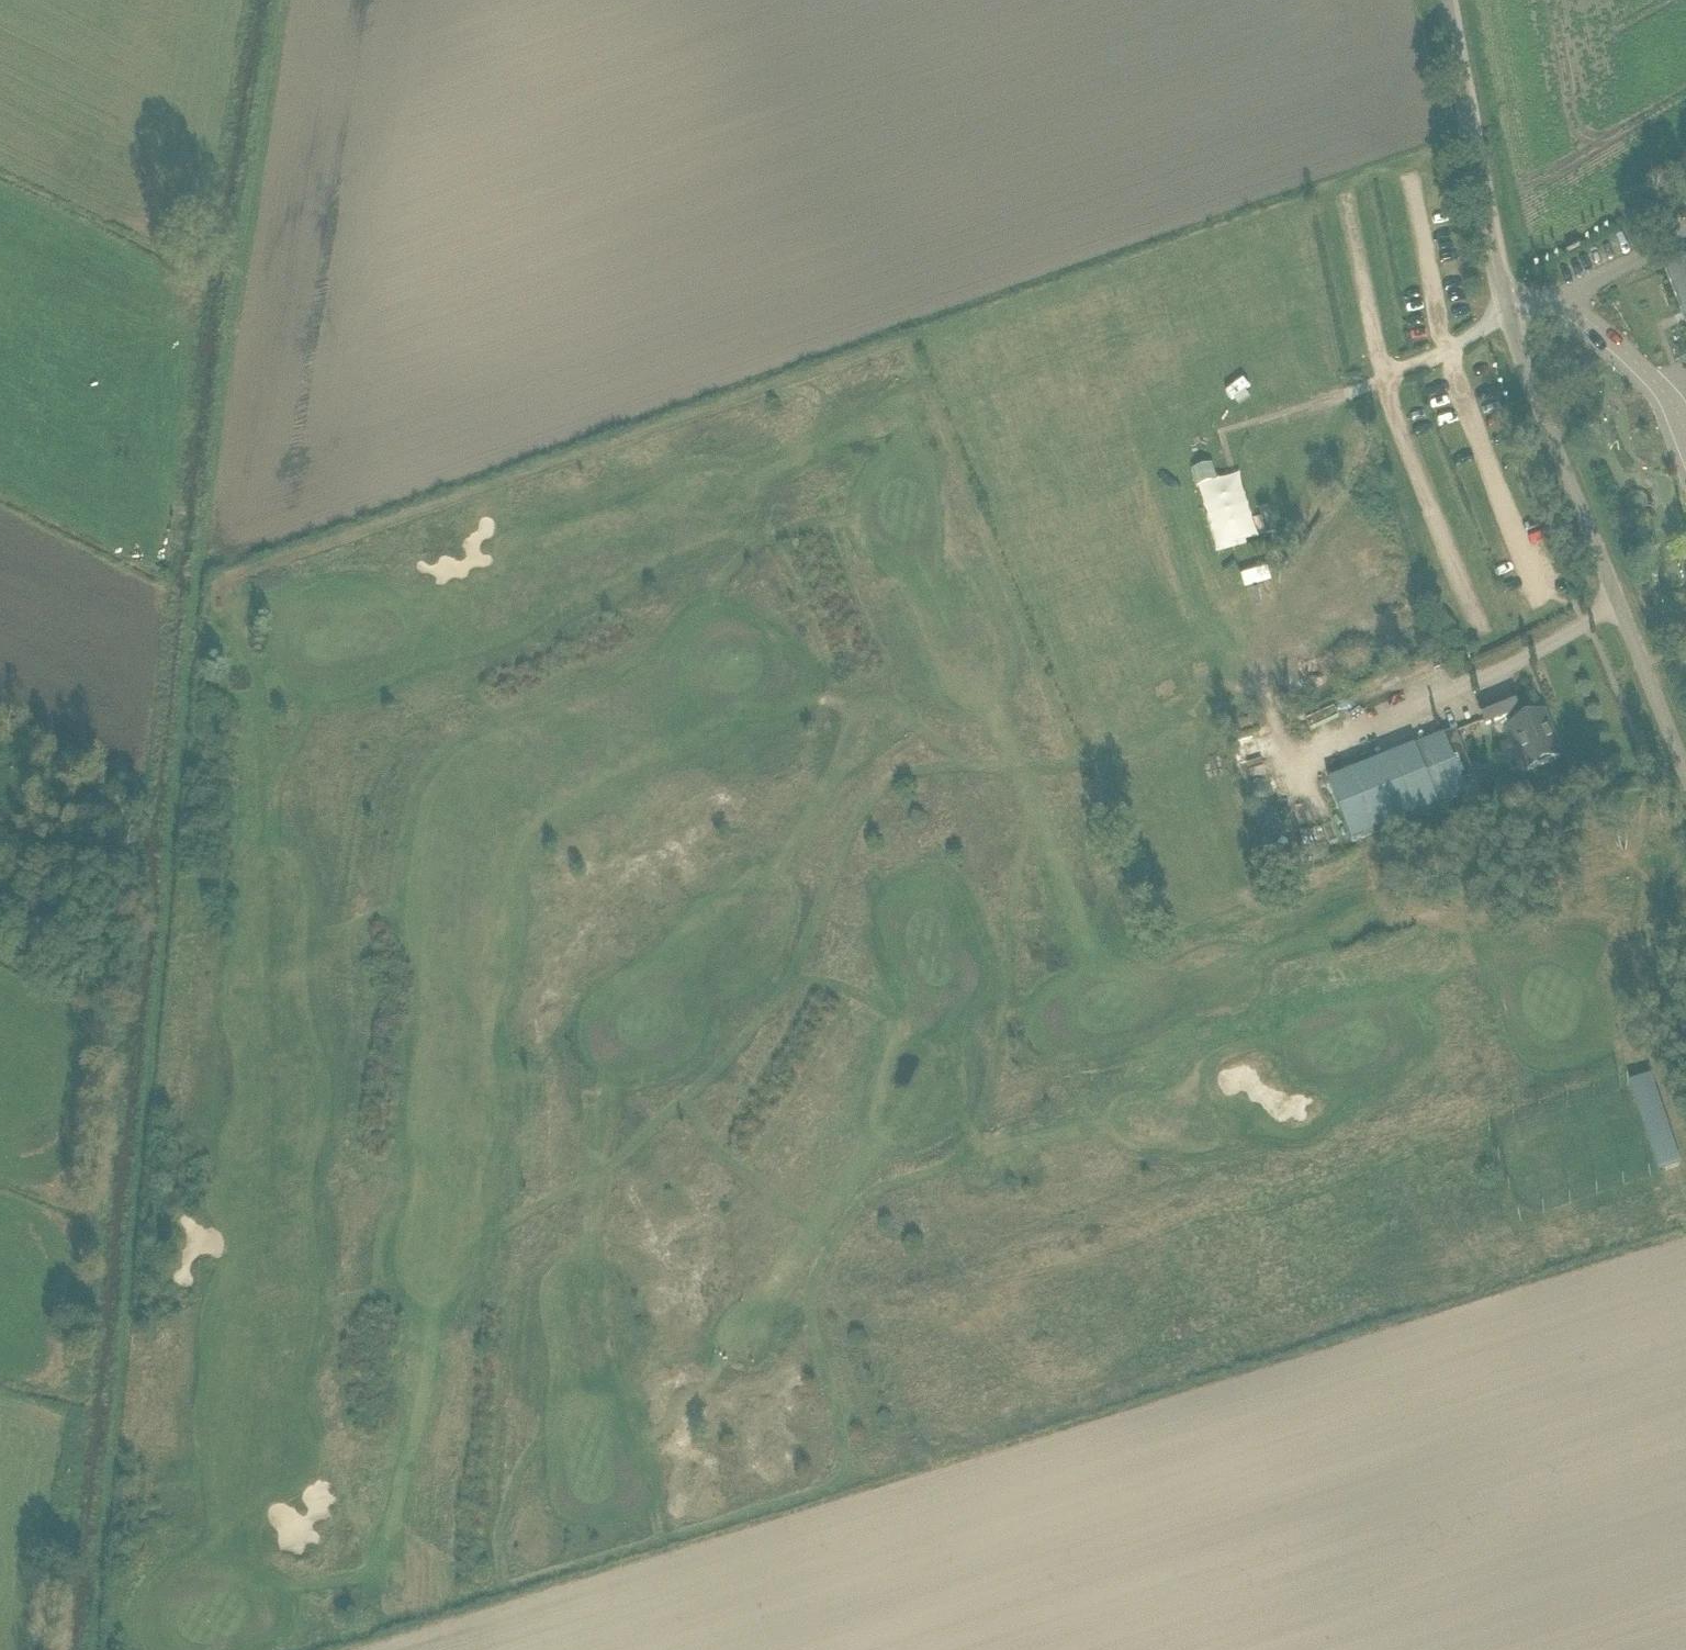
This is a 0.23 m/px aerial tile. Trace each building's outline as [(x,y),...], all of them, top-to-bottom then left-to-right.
[(1685,324),(1685,261),(1665,269),(1685,324)] [(1512,727),(1510,727),(1528,771),(1541,766),(1561,757),(1544,714),(1522,722),(1518,712),(1519,712),(1512,696),(1492,704),(1480,709),(1486,725),(1508,717),(1512,727)] [(1468,794),(1449,748),(1461,743),(1456,730),(1444,735),(1328,782),(1352,842),(1468,794)] [(1653,1171),(1676,1164),(1665,1122),(1642,1129),(1653,1171)]
